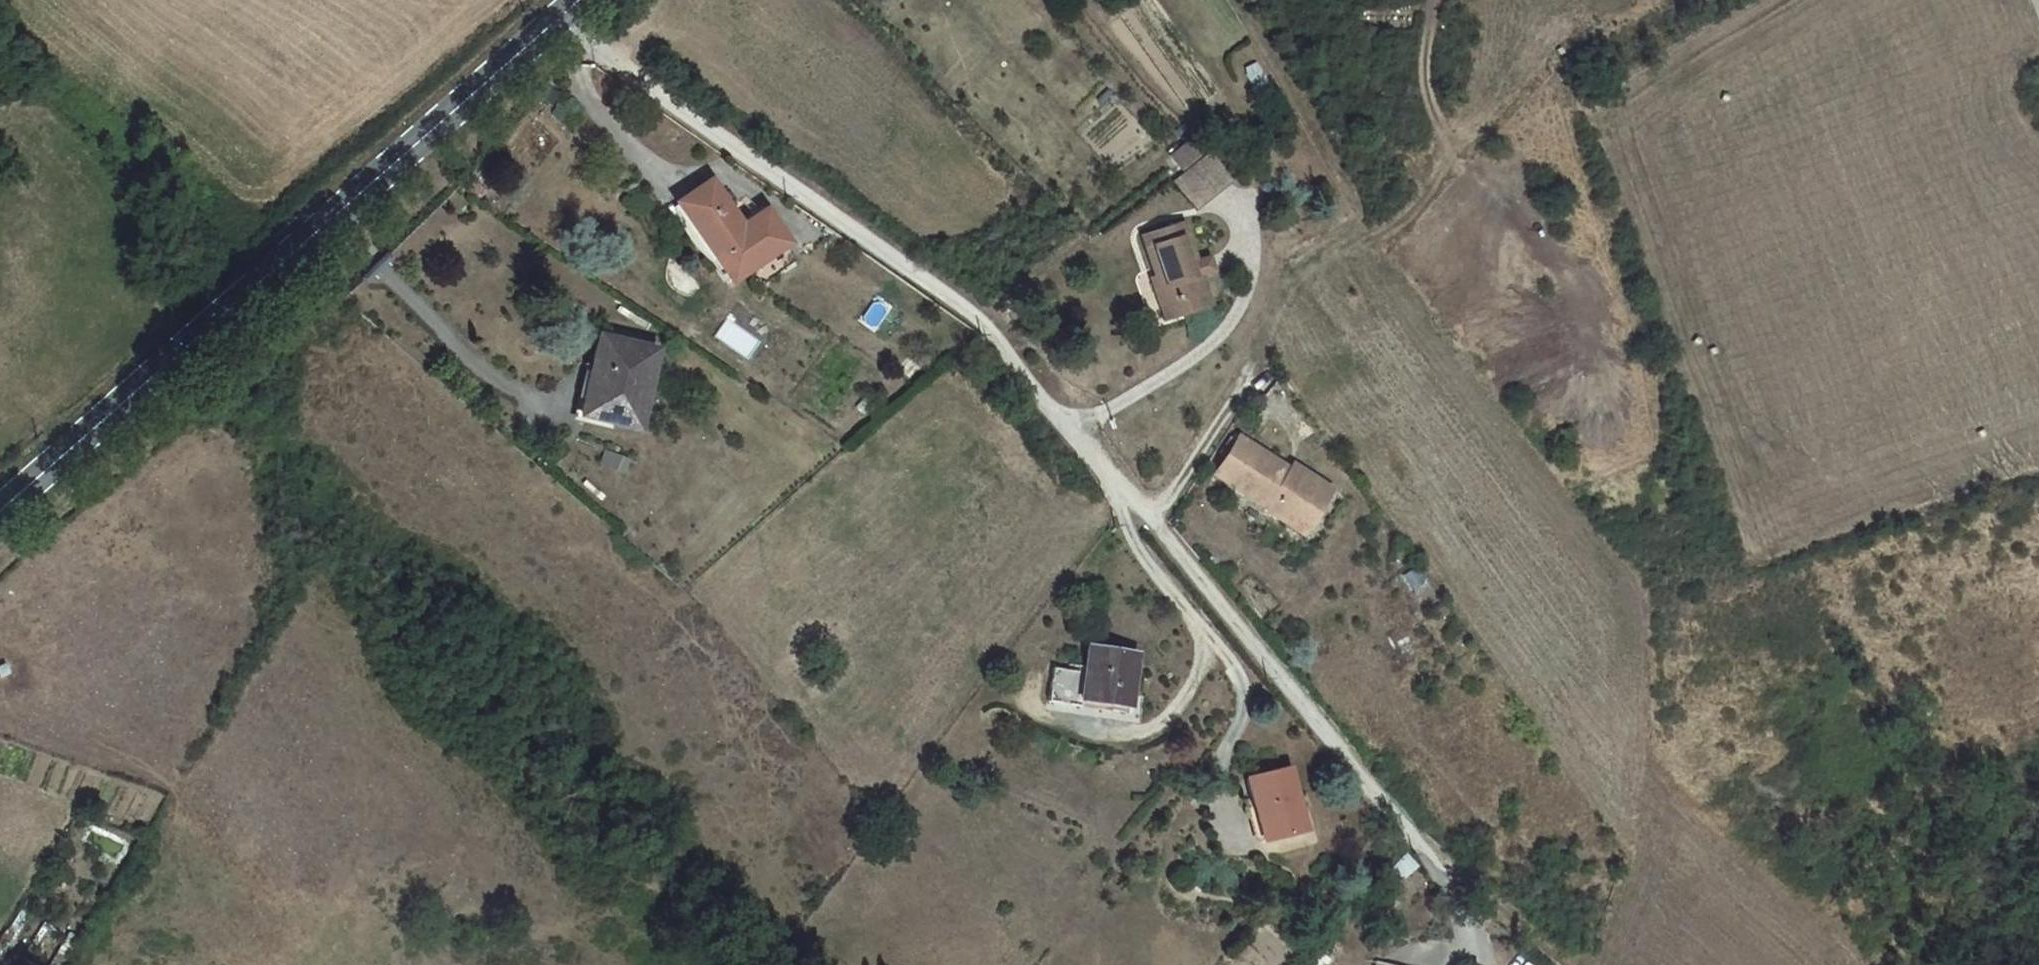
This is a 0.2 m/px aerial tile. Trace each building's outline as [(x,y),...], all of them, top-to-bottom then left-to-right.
[(1220,175),(1205,152),(1183,167),(1199,194),(1220,175)] [(1199,194),(1183,167),(1167,179),(1186,203),(1199,194)] [(712,179),(680,202),(739,289),(795,249),(769,214),(748,229),(712,179)] [(1171,224),(1131,239),(1158,299),(1166,298),(1172,314),(1202,301),(1171,224)] [(1203,276),(1218,273),(1214,255),(1200,257),(1203,276)] [(655,348),(606,336),(587,415),(636,427),(655,348)] [(1277,512),(1306,530),(1326,504),(1286,479),(1293,468),(1240,435),(1210,482),(1270,522),(1277,512)] [(1078,674),(1043,672),(1042,708),(1124,713),(1130,656),(1081,648),(1078,674)] [(1255,780),(1266,842),(1313,831),(1299,770),(1255,780)] [(1382,956),(1380,964),(1416,964),(1382,956)]
